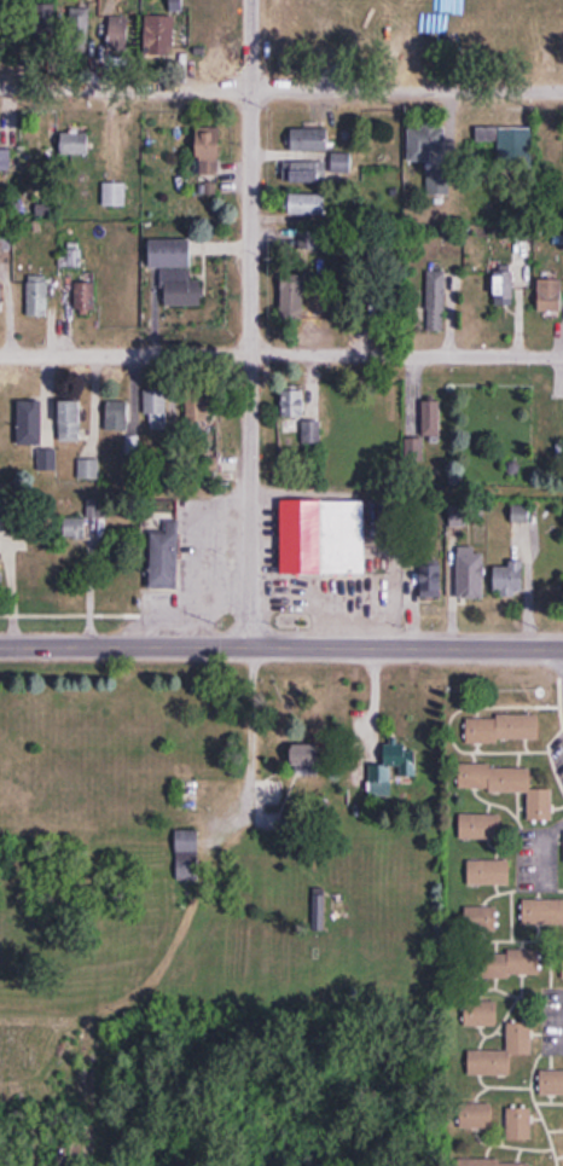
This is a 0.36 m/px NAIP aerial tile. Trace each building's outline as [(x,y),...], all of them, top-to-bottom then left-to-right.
[(39,33),(56,33),(56,5),(39,5),(39,33)] [(70,8),(68,44),(88,44),(89,9),(70,8)] [(145,16),(145,55),(173,55),(173,16),(145,16)] [(109,52),(132,52),(132,18),(109,18),(109,52)] [(430,153),(445,153),(445,125),(408,125),(408,162),(430,162),(430,153)] [(219,176),(219,126),(197,126),(197,176),(219,176)] [(328,129),(291,129),(292,151),(328,150),(328,129)] [(532,170),(532,129),(476,129),(476,143),(499,143),(499,170),(532,170)] [(88,132),(61,132),(61,155),(88,155),(88,132)] [(0,150),(0,170),(10,170),(10,150),(0,150)] [(350,156),(332,155),(331,171),(349,172),(350,156)] [(290,184),(326,184),(326,162),(290,162),(290,184)] [(103,207),(126,207),(126,183),(103,183),(103,207)] [(289,194),(289,215),(325,215),(325,195),(289,194)] [(298,231),(298,253),(323,253),(323,231),(298,231)] [(149,268),(191,268),(191,241),(149,241),(149,268)] [(201,280),(190,280),(190,271),(163,271),(163,306),(201,306),(201,280)] [(306,318),(306,271),(282,271),(282,318),(306,318)] [(427,332),(445,332),(445,272),(427,272),(427,332)] [(495,274),(495,306),(513,306),(513,274),(495,274)] [(47,276),(27,276),(27,316),(47,316),(47,276)] [(562,312),(562,280),(539,280),(539,312),(562,312)] [(94,283),(75,283),(75,314),(94,314),(94,283)] [(372,316),(397,315),(397,299),(371,300),(372,316)] [(283,418),(304,418),(304,387),(283,387),(283,418)] [(167,430),(167,390),(146,390),(146,430),(167,430)] [(190,399),(190,425),(212,425),(212,399),(190,399)] [(60,400),(60,442),(80,442),(80,400),(60,400)] [(440,401),(422,401),(422,439),(440,439),(440,401)] [(18,445),(53,445),(53,423),(45,423),(45,402),(18,402),(18,445)] [(129,402),(107,402),(107,431),(129,431),(129,402)] [(320,453),(320,422),(302,422),(302,453),(320,453)] [(38,471),(55,471),(55,450),(38,450),(38,471)] [(199,457),(199,474),(218,474),(218,457),(199,457)] [(278,499),(278,573),(362,573),(362,499),(278,499)] [(525,565),(531,565),(532,506),(512,505),(511,568),(495,568),(495,595),(524,595),(525,565)] [(64,540),(85,540),(85,519),(64,519),(64,540)] [(174,587),(176,522),(166,522),(166,538),(150,538),(147,586),(174,587)] [(484,599),(484,549),(456,549),(456,599),(484,599)] [(422,599),(442,599),(442,563),(422,563),(422,599)] [(467,715),(467,741),(538,742),(538,716),(467,715)] [(317,774),(317,744),(291,744),(291,774),(317,774)] [(391,794),(391,766),(400,766),(400,778),(416,778),(416,750),(406,750),(406,744),(384,744),(384,766),(370,766),(370,795),(391,794)] [(528,820),(551,820),(552,789),(529,788),(530,766),(459,765),(459,790),(528,792),(528,820)] [(501,814),(460,814),(460,840),(501,840),(501,814)] [(198,831),(176,831),(176,879),(198,879),(198,831)] [(468,860),(468,885),(509,885),(509,860),(468,860)] [(562,925),(562,899),(523,900),(523,925),(562,925)] [(496,932),(496,907),(465,907),(465,932),(496,932)] [(468,950),(468,976),(541,977),(542,951),(468,950)] [(496,1001),(465,1001),(465,1026),(496,1026),(496,1001)] [(469,1075),(509,1075),(509,1054),(532,1054),(532,1023),(507,1023),(507,1051),(469,1051),(469,1075)] [(540,1068),(540,1094),(562,1094),(562,1068),(540,1068)] [(492,1127),(492,1104),(460,1104),(460,1127),(492,1127)] [(507,1107),(507,1139),(531,1139),(531,1107),(507,1107)]
